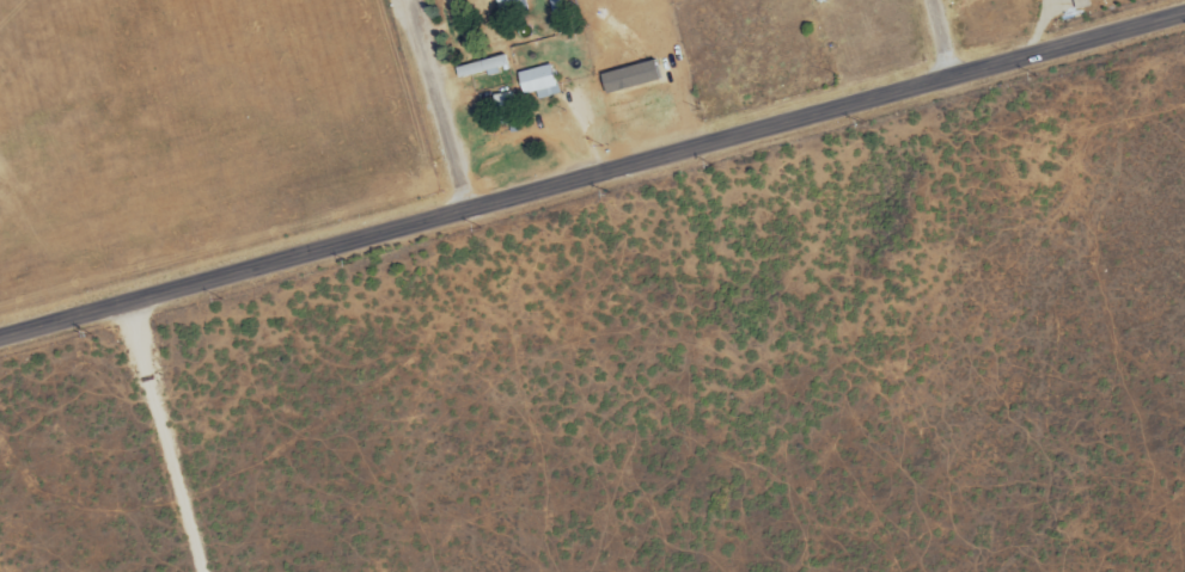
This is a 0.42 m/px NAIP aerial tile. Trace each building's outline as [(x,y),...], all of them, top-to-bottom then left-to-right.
[(500,19),(527,11),(524,0),(495,0),(500,19)] [(559,0),(548,0),(552,17),(563,14),(559,0)] [(1086,0),(1071,0),(1073,11),(1088,8),(1086,0)] [(508,69),(505,56),(454,69),(457,83),(508,69)] [(537,101),(558,95),(550,65),(515,75),(521,97),(534,93),(537,101)] [(493,121),(514,120),(513,94),(491,96),(493,121)]
